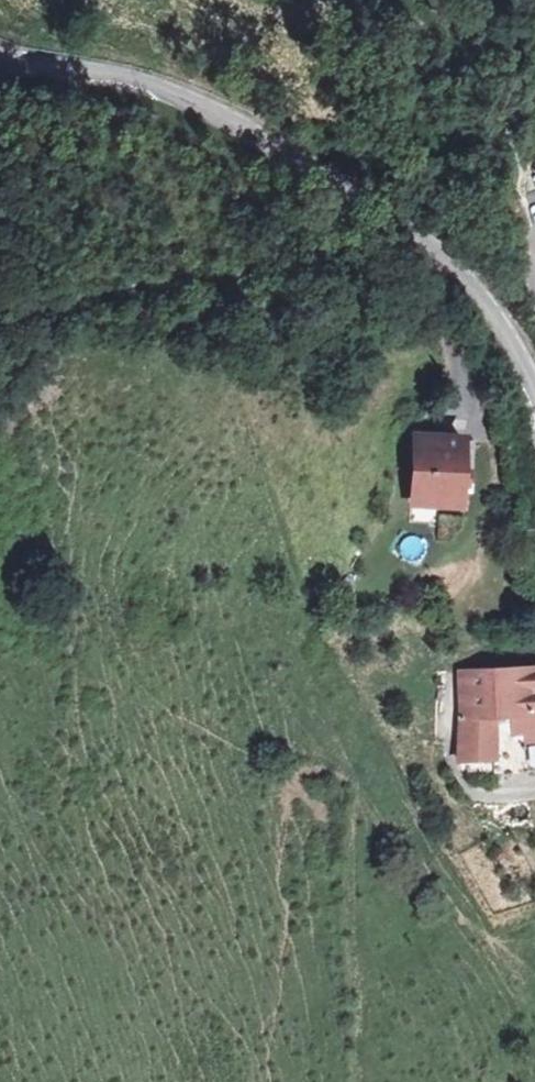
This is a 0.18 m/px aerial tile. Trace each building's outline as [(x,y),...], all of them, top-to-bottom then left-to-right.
[(414,500),(461,501),(463,442),(416,440),(414,500)] [(457,756),(464,756),(464,780),(488,782),(489,712),(506,712),(506,732),(520,732),(521,744),(534,744),(534,672),(460,673),(457,756)]
